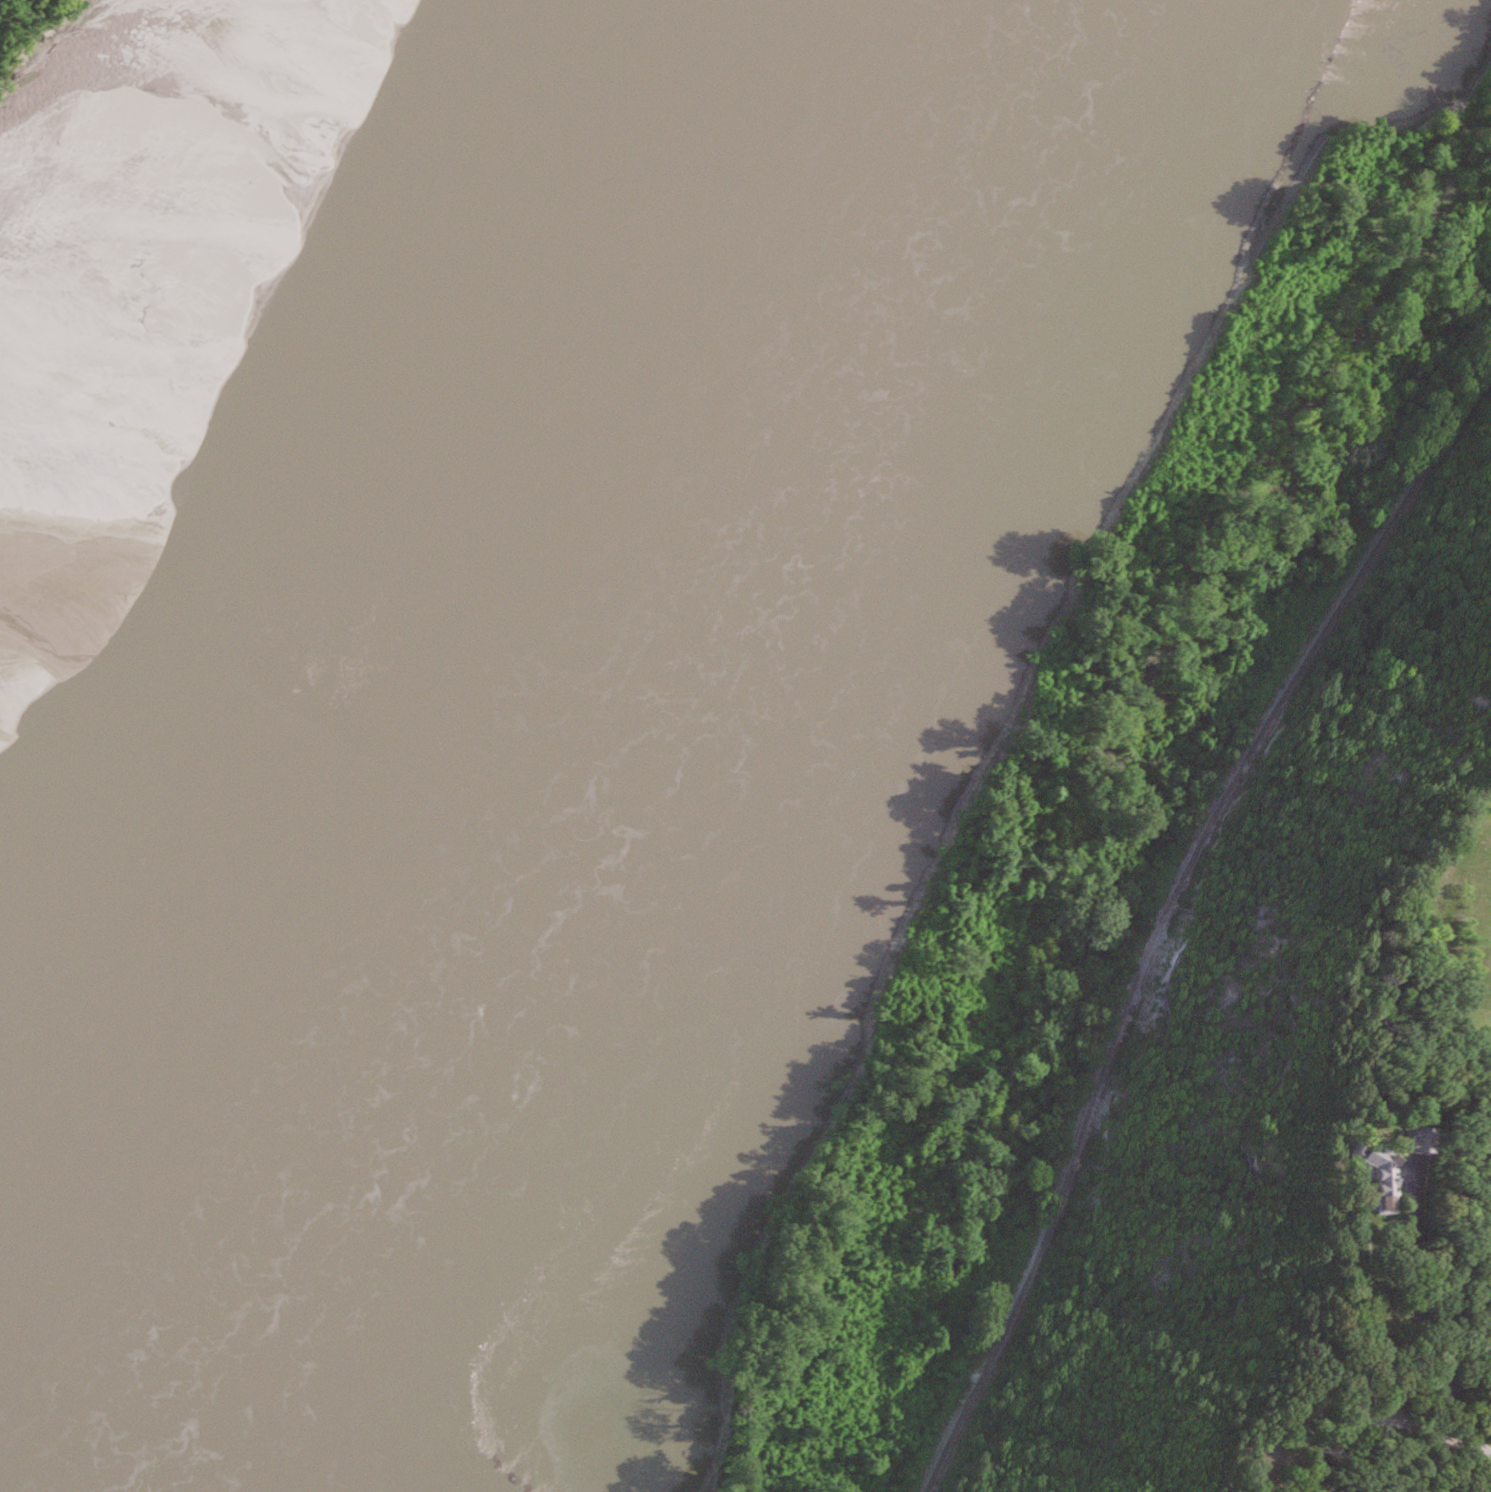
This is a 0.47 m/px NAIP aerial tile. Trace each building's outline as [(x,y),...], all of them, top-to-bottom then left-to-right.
[(1437,1125),(1417,1125),(1417,1150),(1437,1150),(1437,1125)] [(1399,1212),(1402,1150),(1373,1149),(1373,1162),(1383,1163),(1381,1211),(1399,1212)]
